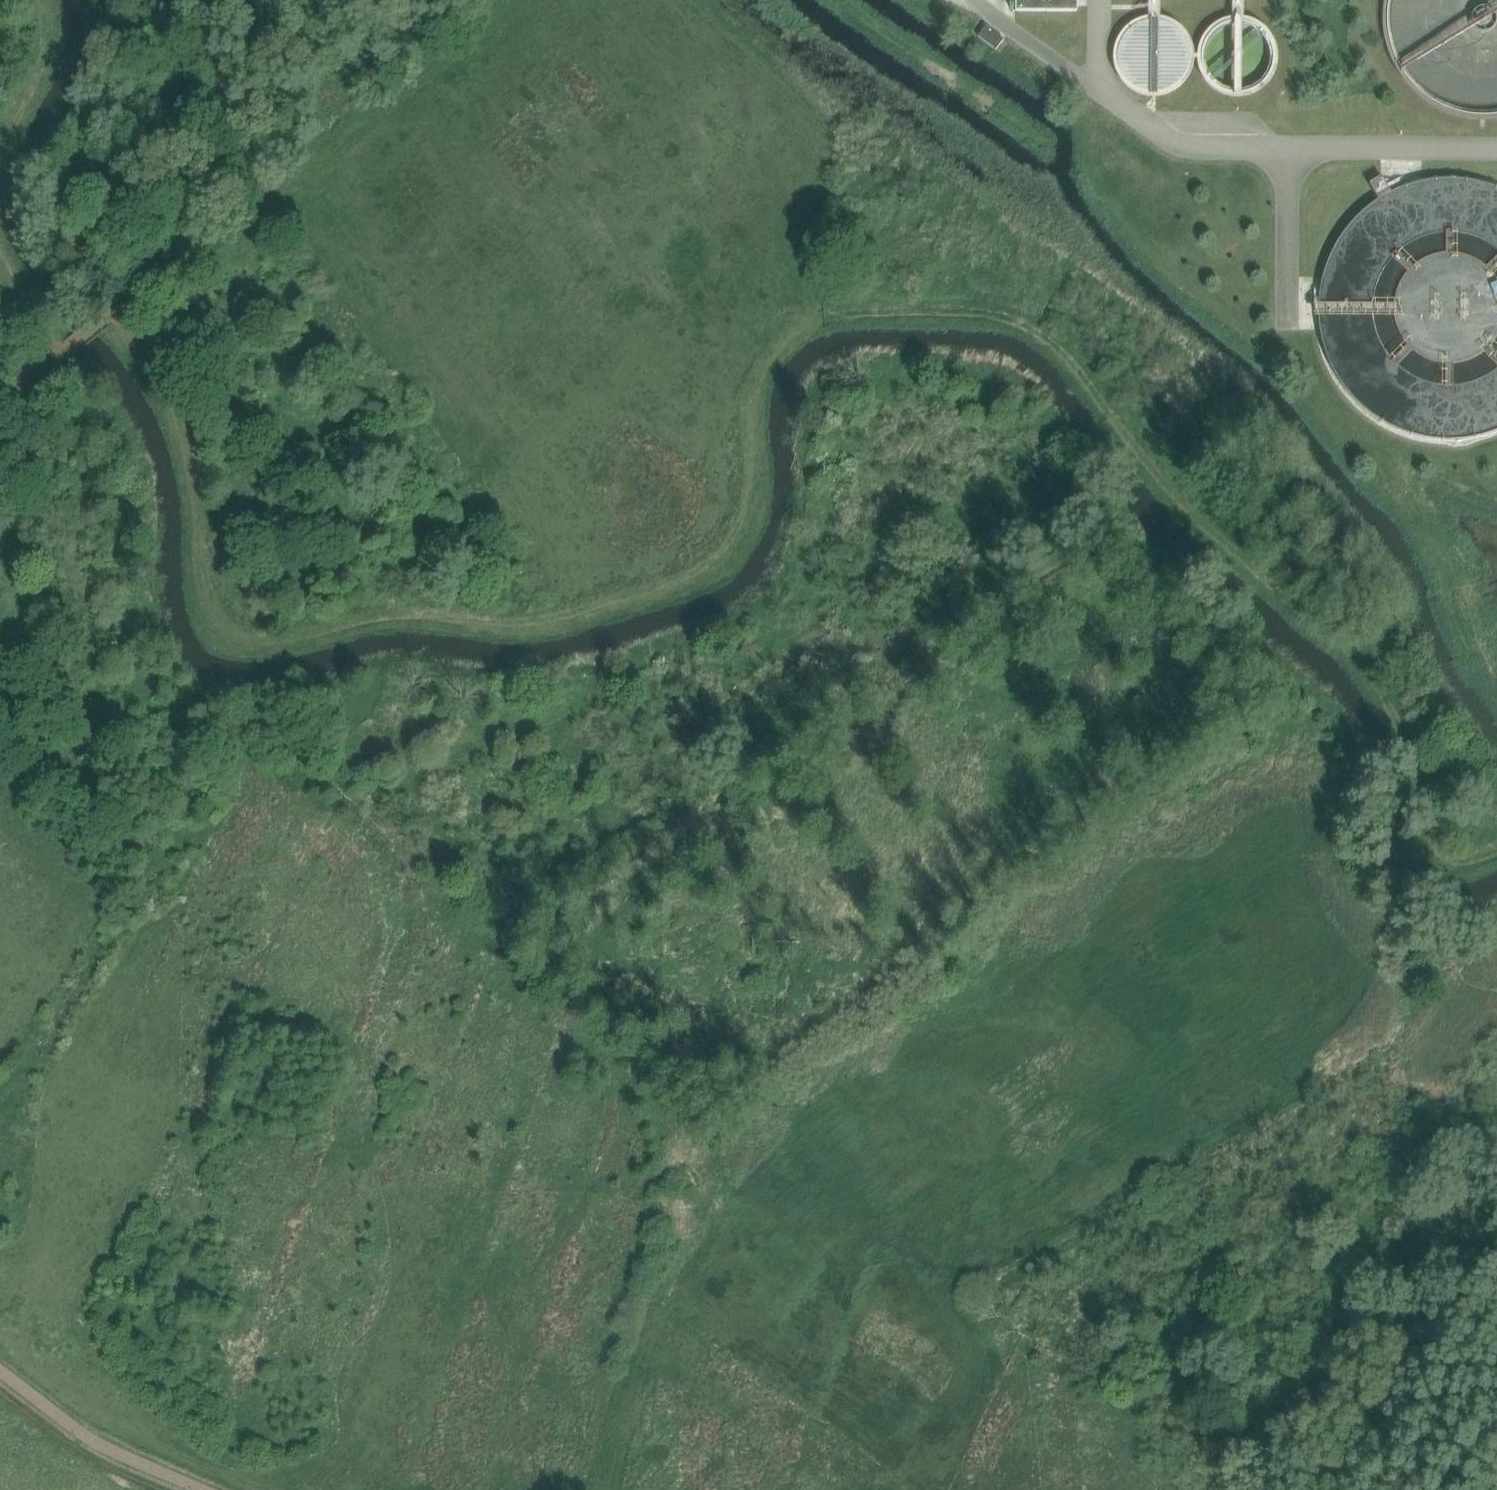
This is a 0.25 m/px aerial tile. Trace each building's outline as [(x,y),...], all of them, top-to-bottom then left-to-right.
[(1016,10),(1078,10),(1078,5),(1078,0),(1016,0),(1016,10)] [(1190,63),(1190,57),(1190,51),(1188,43),(1184,36),(1179,30),(1172,25),(1166,22),(1159,20),(1150,20),(1145,20),(1138,23),(1130,27),(1125,32),(1121,38),(1118,45),(1116,51),(1116,58),(1117,65),(1119,72),(1123,79),(1128,84),(1134,89),(1140,92),(1148,94),(1154,94),(1163,93),(1169,91),(1175,87),(1180,82),(1184,77),(1188,71),(1190,63)] [(1274,67),(1275,59),(1274,50),(1271,43),(1267,35),(1263,31),(1257,27),(1249,23),(1243,22),(1236,21),(1227,23),(1221,25),(1214,30),(1209,34),(1206,39),(1203,45),(1201,53),(1200,60),(1202,68),(1204,74),(1207,80),(1213,87),(1218,90),(1225,94),(1233,96),(1239,96),(1247,95),(1254,92),(1260,89),(1264,85),(1268,80),(1272,74),(1274,67)] [(986,25),(978,36),(996,50),(1004,39),(986,25)] [(1381,176),(1369,183),(1378,198),(1390,191),(1381,176)]
